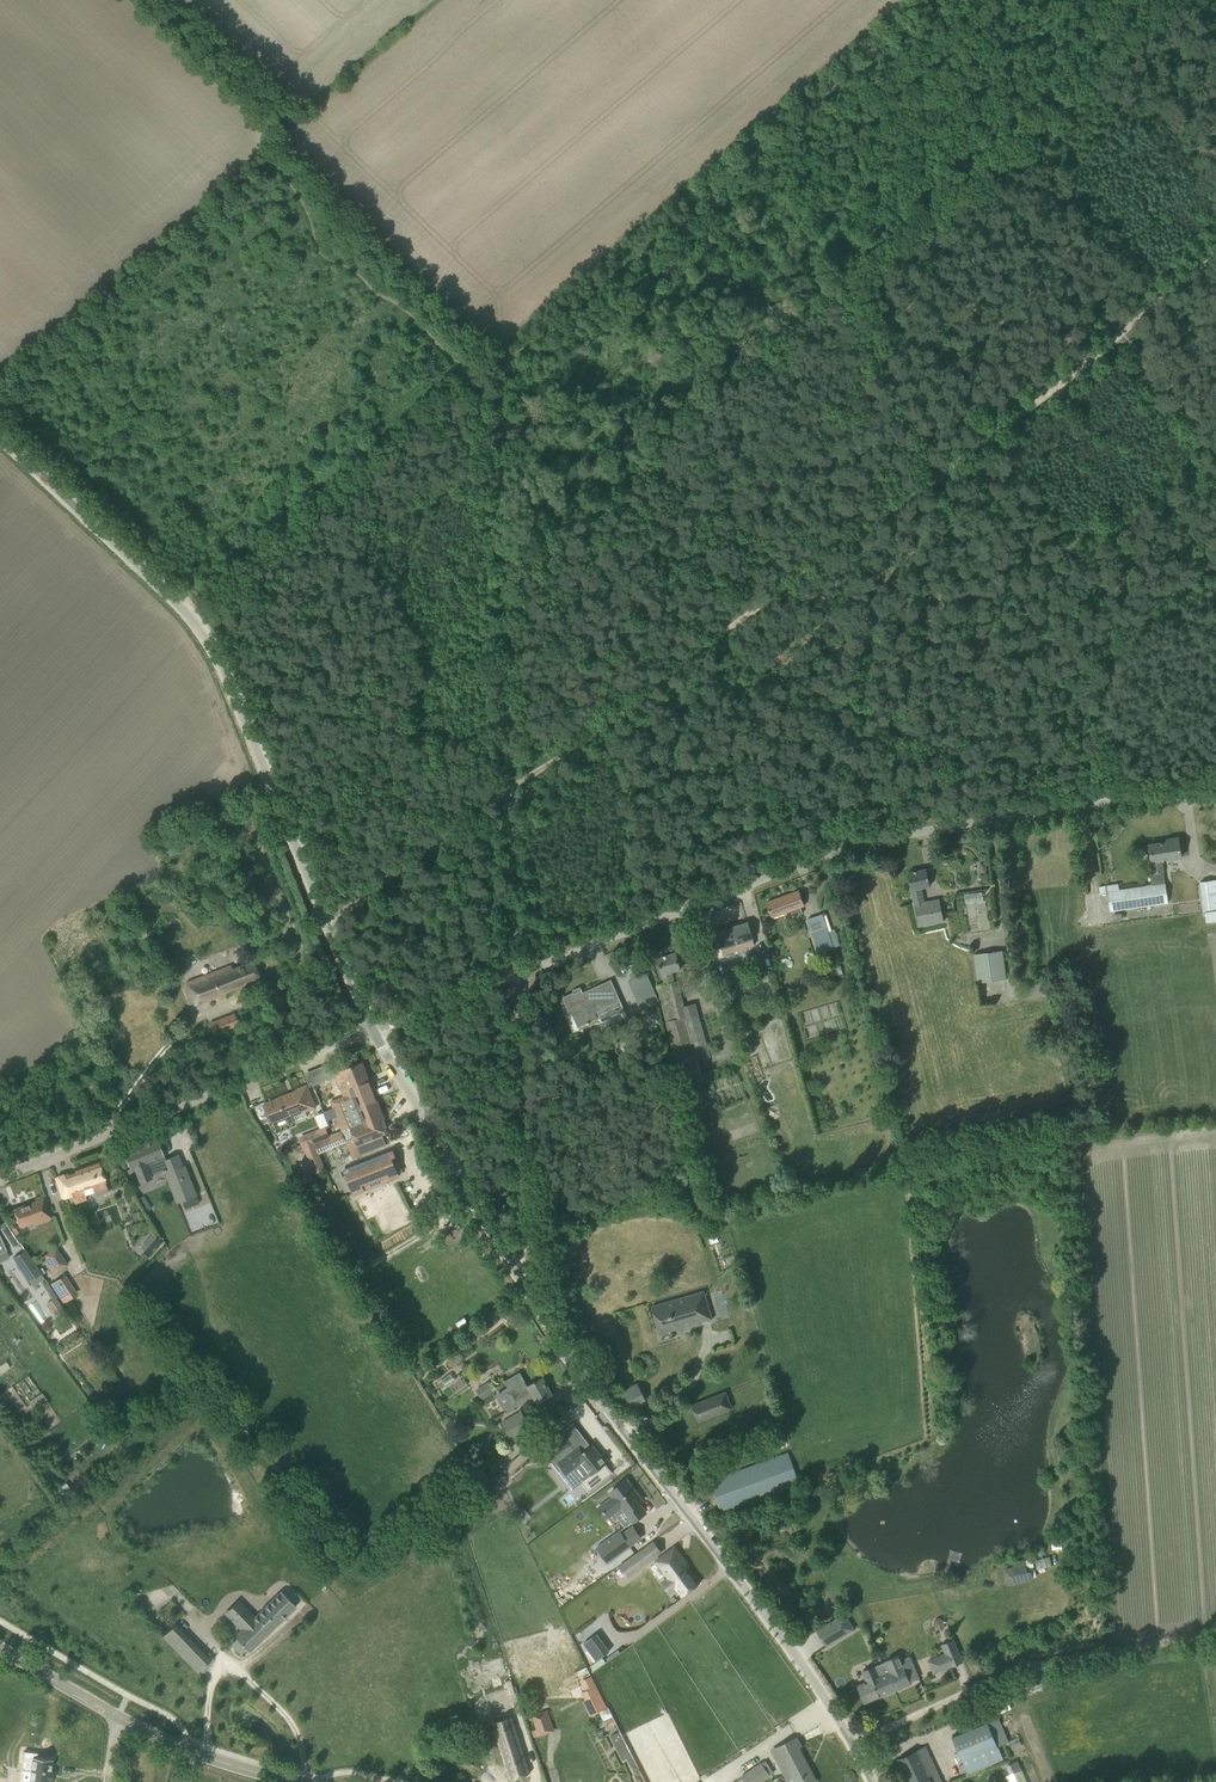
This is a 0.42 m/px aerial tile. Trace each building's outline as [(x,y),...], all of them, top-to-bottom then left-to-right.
[(1107,890),(1110,911),(1168,902),(1165,882),(1163,872),(1164,872),(1162,860),(1181,857),(1178,838),(1167,840),(1167,842),(1149,845),(1153,872),(1149,873),(1151,884),(1107,890)] [(1171,864),(1173,881),(1184,880),(1183,863),(1171,864)] [(908,873),(918,926),(944,921),(939,898),(924,901),(921,888),(930,886),(926,869),(908,873)] [(1195,881),(1211,1024),(1215,1024),(1215,878),(1195,881)] [(766,903),(771,917),(792,910),(794,916),(802,913),(800,907),(804,905),(799,891),(766,903)] [(807,918),(818,952),(841,944),(835,929),(828,931),(822,913),(807,918)] [(717,932),(724,954),(755,945),(748,923),(717,932)] [(1003,949),(973,953),(977,983),(1007,978),(1003,949)] [(672,972),(680,969),(676,953),(657,958),(664,983),(657,985),(681,1087),(704,1081),(711,1079),(708,1071),(701,1073),(697,1060),(710,1056),(698,1016),(687,1019),(677,981),(674,982),(672,972)] [(185,981),(195,1005),(260,980),(253,961),(232,969),(230,965),(185,981)] [(144,962),(132,967),(135,974),(147,969),(144,962)] [(581,989),(563,997),(571,1015),(572,1015),(578,1028),(624,1008),(611,980),(583,992),(581,989)] [(641,1011),(649,1007),(659,1003),(655,992),(650,994),(636,1000),(641,1011)] [(654,1007),(647,1010),(651,1019),(658,1016),(654,1007)] [(219,1020),(223,1031),(239,1025),(235,1014),(219,1020)] [(344,1097),(331,1102),(335,1113),(342,1129),(342,1130),(350,1127),(354,1137),(346,1140),(347,1143),(353,1158),(377,1149),(386,1145),(380,1131),(387,1128),(383,1119),(384,1119),(362,1063),(335,1074),(344,1097)] [(268,1103),(273,1114),(270,1115),(273,1123),(305,1111),(305,1112),(316,1108),(307,1085),(296,1090),(297,1092),(287,1096),(286,1094),(278,1097),(279,1099),(268,1103)] [(316,1130),(298,1137),(314,1174),(325,1170),(319,1154),(334,1148),(347,1143),(346,1140),(354,1137),(350,1127),(342,1130),(342,1129),(329,1134),(325,1125),(316,1129),(316,1130)] [(123,1151),(123,1152),(130,1169),(133,1167),(139,1183),(140,1182),(140,1183),(140,1182),(150,1178),(151,1179),(151,1178),(150,1176),(145,1163),(154,1159),(155,1159),(163,1156),(164,1156),(156,1138),(156,1139),(123,1152),(123,1151)] [(375,1158),(345,1169),(354,1193),(378,1184),(376,1179),(383,1176),(385,1181),(394,1178),(398,1176),(397,1173),(401,1171),(393,1150),(389,1152),(386,1145),(377,1149),(380,1156),(375,1158)] [(174,1169),(169,1171),(181,1202),(196,1195),(184,1165),(182,1166),(178,1154),(169,1157),(174,1169)] [(55,1178),(62,1198),(71,1195),(74,1204),(86,1200),(85,1195),(93,1192),(95,1197),(108,1192),(105,1183),(106,1183),(99,1162),(74,1171),(75,1173),(68,1175),(67,1173),(55,1178)] [(13,1210),(17,1221),(19,1226),(33,1221),(34,1224),(51,1218),(44,1195),(34,1199),(35,1202),(13,1210)] [(41,1256),(53,1274),(67,1264),(55,1247),(41,1256)] [(28,1281),(32,1287),(45,1279),(25,1249),(12,1257),(28,1281)] [(64,1275),(50,1284),(61,1302),(75,1293),(64,1275)] [(46,1303),(53,1313),(62,1307),(51,1291),(47,1294),(51,1300),(46,1303)] [(671,1331),(712,1318),(704,1291),(652,1306),(660,1334),(659,1330),(670,1327),(671,1331)] [(520,1372),(504,1381),(509,1390),(505,1392),(510,1400),(504,1403),(509,1410),(534,1396),(537,1402),(552,1394),(542,1378),(528,1386),(525,1381),(520,1372)] [(23,1395),(30,1391),(33,1396),(40,1392),(28,1374),(15,1383),(23,1395)] [(476,1390),(483,1399),(495,1391),(488,1381),(476,1390)] [(619,1393),(629,1412),(647,1403),(637,1383),(619,1393)] [(42,1393),(29,1402),(35,1411),(48,1402),(42,1393)] [(692,1405),(698,1422),(725,1411),(719,1395),(692,1405)] [(501,1421),(510,1437),(530,1426),(521,1410),(501,1421)] [(563,1432),(539,1451),(548,1462),(550,1460),(555,1456),(559,1461),(558,1462),(567,1473),(581,1462),(590,1474),(581,1481),(589,1491),(612,1473),(605,1464),(607,1463),(592,1444),(591,1445),(582,1435),(571,1443),(563,1432)] [(721,1477),(710,1481),(721,1513),(799,1484),(787,1451),(721,1477)] [(614,1496),(600,1506),(608,1517),(622,1507),(633,1522),(645,1512),(639,1503),(640,1502),(632,1492),(634,1490),(627,1480),(610,1492),(614,1496)] [(620,1530),(596,1548),(607,1563),(631,1545),(620,1530)] [(656,1559),(655,1560),(669,1579),(670,1578),(671,1577),(677,1585),(676,1586),(675,1587),(682,1596),(700,1583),(688,1567),(689,1566),(675,1546),(656,1559)] [(642,1550),(619,1567),(627,1577),(650,1560),(642,1550)] [(1004,1569),(1008,1584),(1029,1579),(1024,1559),(1012,1562),(1013,1566),(1004,1569)] [(249,1652),(296,1606),(280,1591),(252,1618),(241,1607),(236,1612),(236,1611),(233,1613),(234,1614),(230,1618),(241,1629),(234,1636),(236,1638),(230,1644),(240,1655),(246,1649),(249,1652)] [(854,1620),(848,1612),(843,1615),(848,1623),(854,1620)] [(847,1634),(837,1618),(816,1631),(826,1647),(847,1634)] [(198,1672),(210,1660),(175,1624),(162,1635),(198,1672)] [(963,1662),(957,1648),(953,1639),(941,1644),(945,1653),(936,1657),(942,1670),(950,1667),(951,1667),(963,1662)] [(919,1678),(911,1660),(902,1664),(899,1656),(885,1662),(882,1663),(894,1691),(911,1684),(910,1682),(919,1678)] [(894,1691),(882,1663),(862,1672),(865,1678),(867,1678),(868,1681),(858,1685),(865,1703),(880,1696),(880,1697),(894,1691)] [(581,1692),(592,1715),(607,1708),(595,1685),(581,1692)] [(987,1703),(990,1711),(1004,1704),(1001,1697),(987,1703)] [(532,1714),(538,1736),(554,1731),(548,1709),(532,1714)] [(606,1720),(610,1727),(616,1724),(613,1717),(606,1720)] [(951,1736),(967,1774),(1003,1759),(987,1721),(951,1736)] [(992,1729),(998,1745),(1008,1740),(1002,1725),(992,1729)] [(515,1726),(496,1732),(512,1779),(530,1773),(515,1726)] [(622,1759),(632,1755),(620,1731),(610,1735),(622,1759)] [(801,1746),(797,1737),(770,1751),(787,1781),(813,1781),(816,1780),(799,1747),(801,1746)] [(908,1781),(943,1781),(926,1746),(898,1759),(908,1781)] [(21,1770),(31,1771),(30,1781),(49,1781),(51,1759),(37,1757),(37,1753),(23,1751),(21,1769),(21,1770)] [(1010,1774),(1021,1769),(1018,1760),(1006,1765),(1007,1766),(1002,1768),(1006,1776),(1010,1774)] [(743,1781),(761,1781),(770,1776),(761,1762),(740,1777),(743,1781)]
